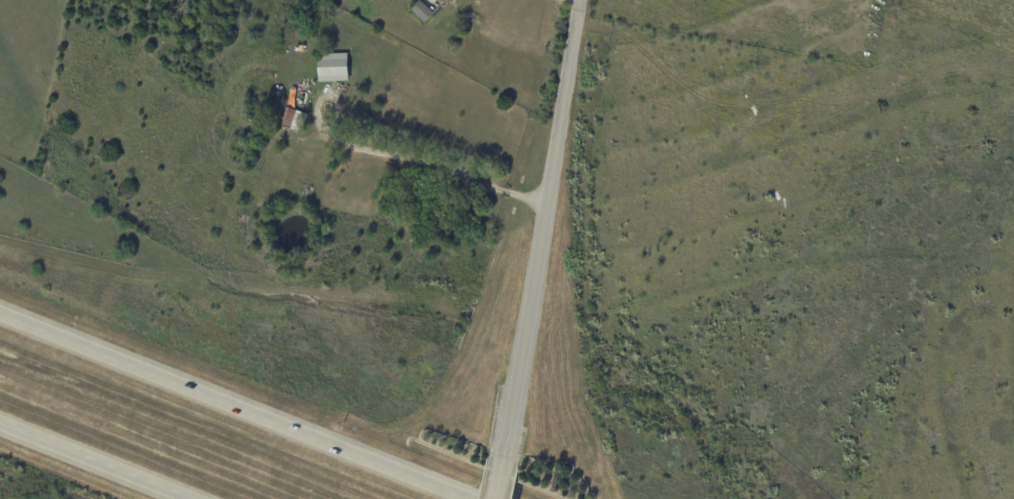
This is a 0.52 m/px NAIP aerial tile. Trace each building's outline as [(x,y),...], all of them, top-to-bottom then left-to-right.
[(420,1),(433,13),(425,23),(411,11),(419,1),(420,1)] [(348,82),(318,83),(317,55),(347,54),(348,82)] [(307,115),(301,134),(267,122),(273,104),(307,115)] [(457,184),(456,191),(455,191),(455,196),(450,196),(451,191),(449,190),(450,182),(451,182),(451,183),(457,184)]
